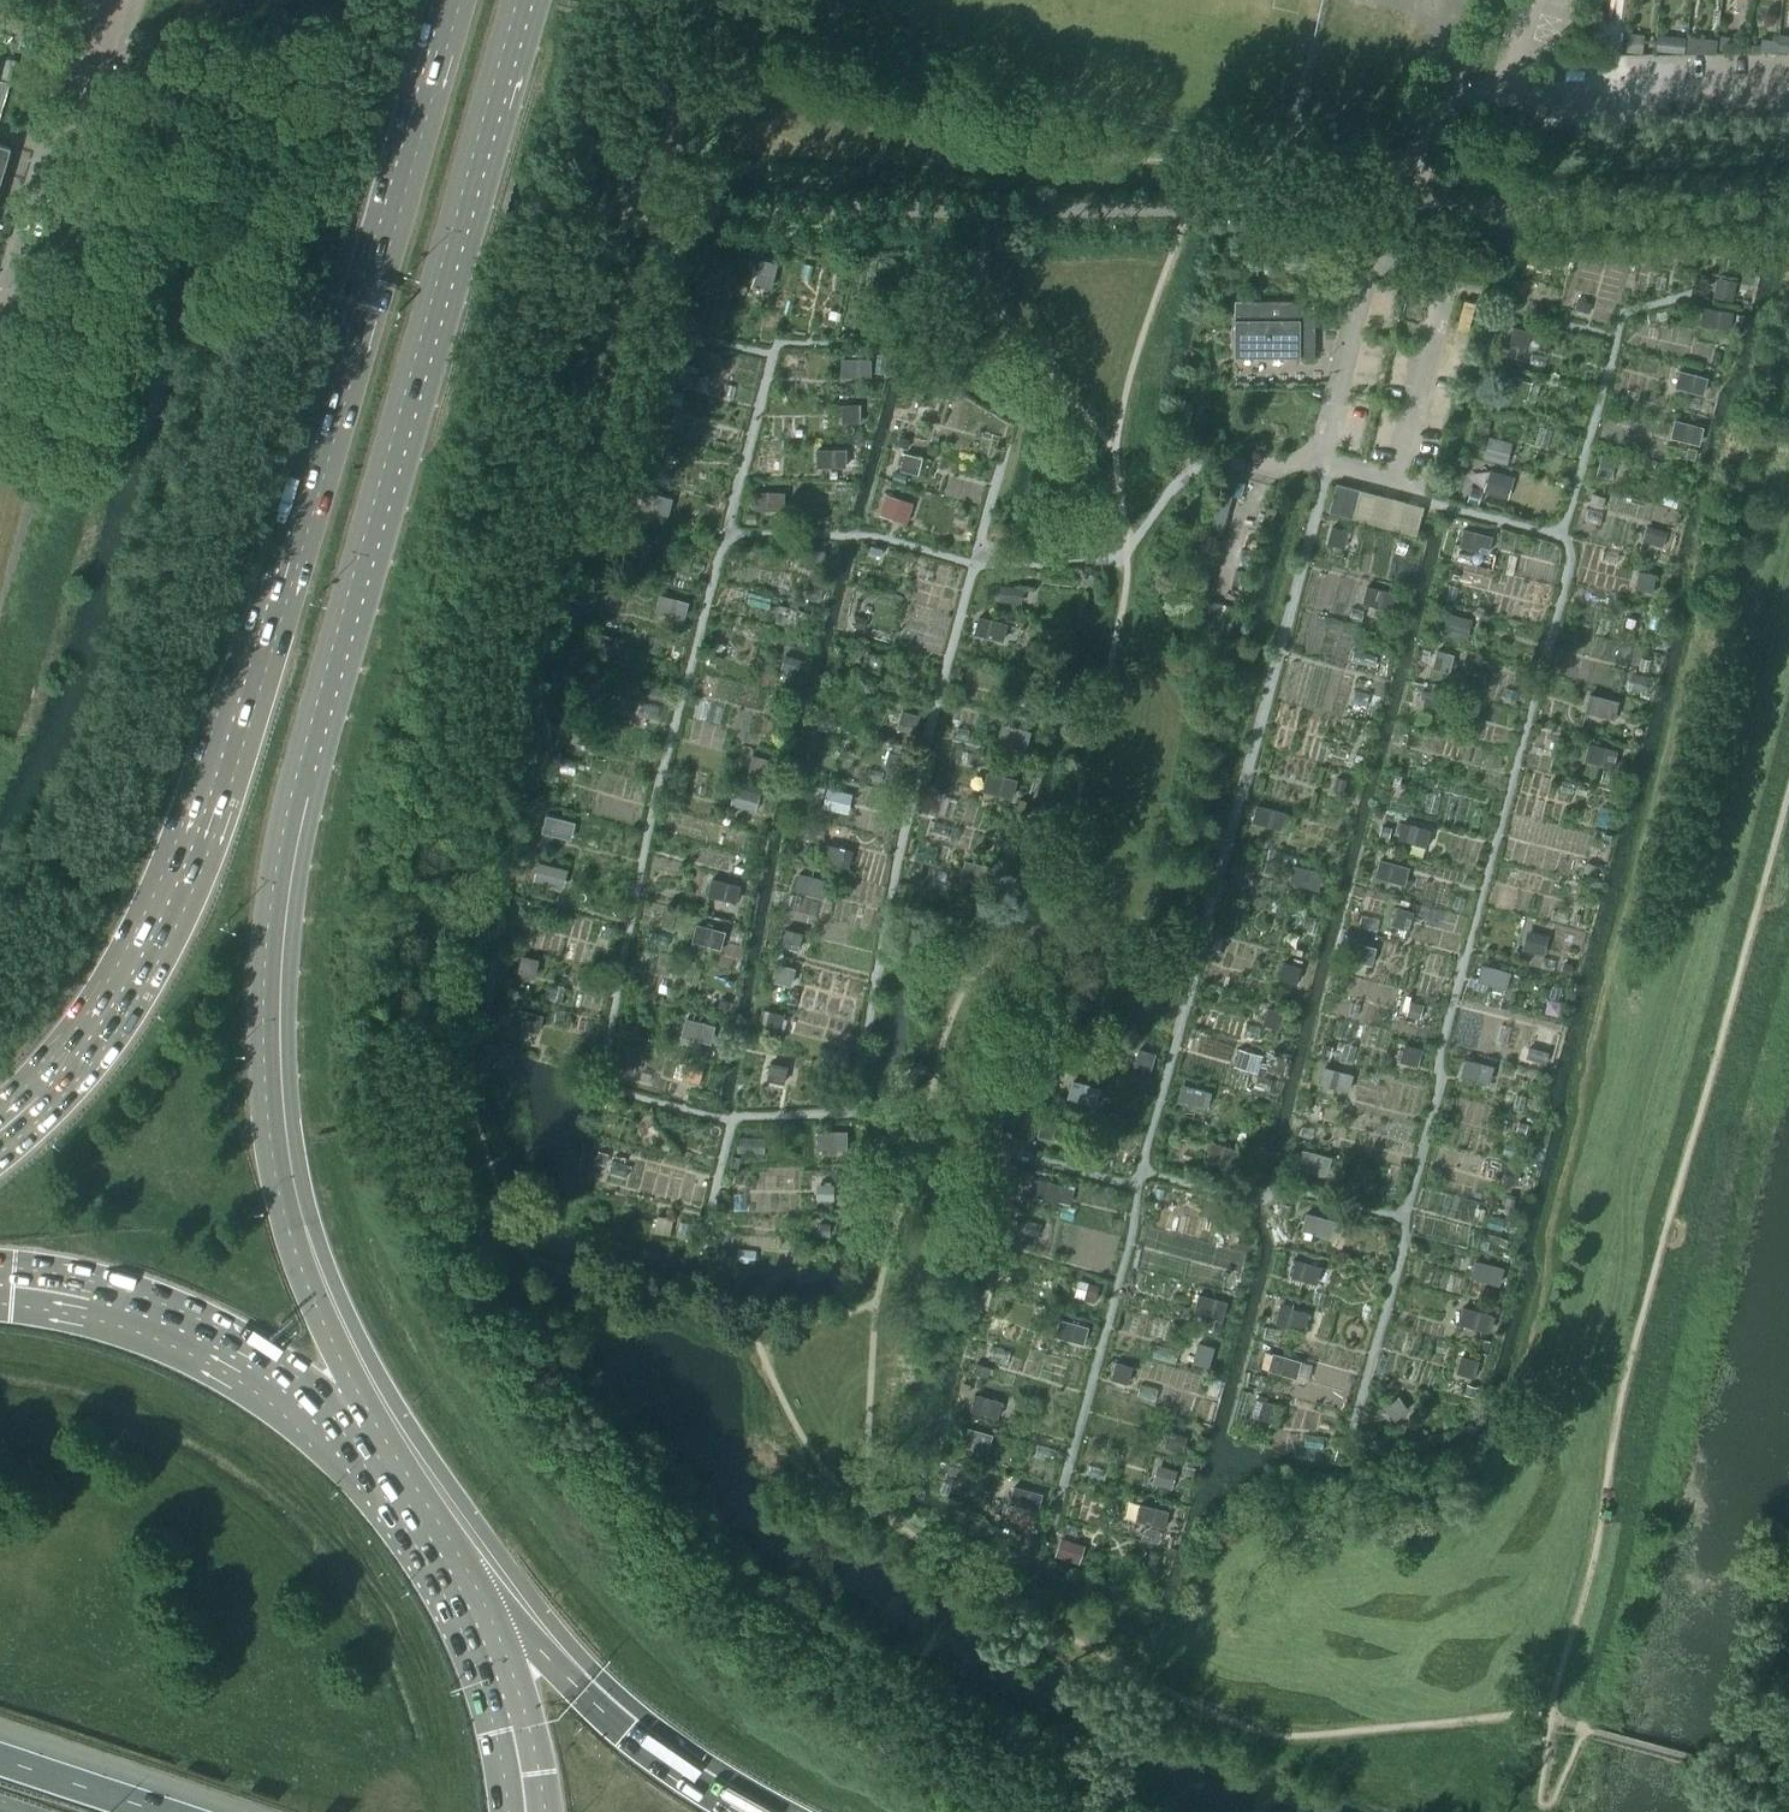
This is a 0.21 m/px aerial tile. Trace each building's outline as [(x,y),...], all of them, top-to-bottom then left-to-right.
[(1611,35),(1610,46),(1622,47),(1623,36),(1611,35)] [(1720,36),(1718,49),(1735,51),(1737,38),(1720,36)] [(1671,37),(1670,48),(1683,49),(1684,38),(1671,37)] [(1778,51),(1788,52),(1788,39),(1779,38),(1778,51)] [(1628,53),(1642,54),(1643,41),(1630,39),(1628,53)] [(1761,39),(1760,52),(1775,54),(1777,40),(1761,39)] [(1688,40),(1686,53),(1715,53),(1716,42),(1688,40)] [(1,112),(9,83),(0,80),(0,111),(1,112)] [(3,174),(11,148),(0,144),(0,173),(3,174)] [(1509,185),(1509,193),(1509,195),(1518,194),(1518,185),(1509,185)] [(1677,257),(1693,260),(1696,244),(1680,240),(1677,257)] [(1568,244),(1566,252),(1575,255),(1577,246),(1568,244)] [(753,288),(766,291),(770,292),(777,264),(761,260),(753,288)] [(696,279),(724,285),(728,269),(700,263),(696,279)] [(1717,283),(1714,296),(1731,300),(1734,287),(1717,283)] [(1234,301),(1234,357),(1314,357),(1314,301),(1234,301)] [(1700,325),(1728,329),(1731,313),(1703,308),(1700,325)] [(1734,326),(1743,327),(1745,317),(1736,315),(1734,326)] [(1508,344),(1525,347),(1529,332),(1513,328),(1508,344)] [(841,359),(841,376),(870,376),(869,360),(841,359)] [(665,369),(663,380),(671,382),(674,372),(665,369)] [(1675,387),(1702,394),(1706,379),(1679,371),(1675,387)] [(1510,395),(1526,399),(1530,383),(1514,379),(1510,395)] [(918,402),(934,407),(938,392),(922,387),(918,402)] [(842,405),(842,422),(859,422),(859,405),(842,405)] [(656,420),(667,423),(671,410),(660,407),(656,420)] [(1670,436),(1698,444),(1702,427),(1674,420),(1670,436)] [(1483,456),(1498,460),(1503,441),(1488,437),(1483,456)] [(901,438),(899,446),(907,448),(909,440),(901,438)] [(647,464),(663,468),(668,452),(651,448),(647,464)] [(1688,449),(1686,457),(1693,459),(1695,450),(1688,449)] [(816,451),(817,467),(845,467),(845,451),(816,451)] [(900,470),(916,474),(920,458),(904,454),(900,470)] [(1601,457),(1597,474),(1610,478),(1615,460),(1601,457)] [(1485,490),(1499,494),(1504,476),(1490,472),(1485,490)] [(1328,512),(1352,519),(1360,490),(1336,484),(1328,512)] [(640,508),(667,515),(671,499),(644,492),(640,508)] [(783,493),(766,493),(755,493),(755,510),(784,510),(783,493)] [(880,515),(896,521),(903,500),(887,494),(880,515)] [(1593,495),(1590,505),(1601,508),(1604,497),(1593,495)] [(1393,499),(1386,528),(1397,531),(1404,502),(1393,499)] [(1189,596),(1186,609),(1192,611),(1200,613),(1204,599),(1227,514),(1213,510),(1213,509),(1189,596)] [(1327,544),(1343,548),(1347,532),(1331,528),(1327,544)] [(1648,543),(1662,546),(1666,532),(1652,529),(1648,543)] [(1459,546),(1487,553),(1491,537),(1463,531),(1459,546)] [(623,554),(651,561),(655,545),(627,538),(623,554)] [(872,546),(870,552),(880,555),(882,549),(872,546)] [(806,566),(826,567),(826,554),(807,554),(806,566)] [(1636,588),(1652,591),(1656,575),(1640,572),(1636,588)] [(1001,586),(999,602),(1016,603),(1017,588),(1001,586)] [(1363,603),(1390,610),(1394,594),(1367,587),(1363,603)] [(656,612),(683,619),(687,603),(660,596),(656,612)] [(1207,621),(1233,627),(1238,604),(1212,598),(1207,621)] [(774,622),(802,629),(806,613),(779,606),(774,622)] [(1442,632),(1461,637),(1466,619),(1447,614),(1442,632)] [(856,617),(854,626),(864,629),(866,620),(856,617)] [(975,634),(1002,641),(1007,625),(979,618),(975,634)] [(591,649),(619,656),(623,640),(596,633),(591,649)] [(1423,649),(1421,659),(1427,660),(1430,651),(1423,649)] [(862,668),(878,673),(883,656),(867,651),(862,668)] [(1432,667),(1448,671),(1452,655),(1436,651),(1432,667)] [(782,668),(796,672),(799,660),(785,656),(782,668)] [(1635,675),(1630,692),(1644,695),(1649,679),(1635,675)] [(1436,694),(1424,691),(1420,704),(1433,707),(1436,694)] [(1585,711),(1613,718),(1617,702),(1589,695),(1585,711)] [(564,697),(562,706),(570,708),(571,699),(564,697)] [(898,728),(914,732),(918,716),(903,712),(898,728)] [(1630,713),(1627,722),(1636,724),(1639,715),(1630,713)] [(570,741),(598,748),(603,732),(575,725),(570,741)] [(998,742),(1026,749),(1030,732),(1002,726),(998,742)] [(1585,760),(1612,768),(1615,753),(1588,745),(1585,760)] [(889,752),(885,768),(901,773),(905,757),(889,752)] [(768,759),(766,759),(752,755),(748,771),(764,775),(768,759)] [(986,791),(1011,798),(1016,780),(991,774),(986,791)] [(1395,775),(1393,785),(1399,786),(1401,776),(1395,775)] [(823,806),(842,811),(846,793),(828,789),(823,806)] [(737,807),(755,811),(759,794),(741,790),(737,807)] [(1019,800),(1017,809),(1023,811),(1025,802),(1019,800)] [(1253,822),(1280,830),(1285,814),(1257,806),(1253,822)] [(542,832),(569,839),(574,823),(546,816),(542,832)] [(1398,839),(1426,847),(1430,830),(1402,823),(1398,839)] [(1382,826),(1380,835),(1389,837),(1391,829),(1382,826)] [(1002,840),(999,853),(1007,855),(1011,842),(1002,840)] [(822,867),(838,871),(843,849),(827,845),(822,867)] [(1591,849),(1589,857),(1597,859),(1599,851),(1591,849)] [(1375,876),(1403,884),(1407,868),(1380,860),(1375,876)] [(538,863),(534,880),(562,886),(566,870),(538,863)] [(965,879),(988,884),(993,868),(970,863),(965,879)] [(1593,874),(1595,866),(1587,864),(1585,872),(1593,874)] [(1290,882),(1317,889),(1322,873),(1294,866),(1290,882)] [(795,890),(822,897),(826,881),(799,874),(795,890)] [(707,895),(735,902),(739,886),(711,879),(707,895)] [(1392,924),(1408,929),(1412,913),(1396,908),(1392,924)] [(1576,914),(1573,924),(1579,925),(1581,916),(1576,914)] [(692,941),(720,948),(724,932),(696,924),(692,941)] [(782,945),(798,950),(802,933),(787,929),(782,945)] [(1532,933),(1527,952),(1543,955),(1547,936),(1532,933)] [(1354,960),(1370,964),(1375,948),(1359,944),(1354,960)] [(518,972),(534,976),(537,960),(521,956),(518,972)] [(1279,978),(1295,983),(1300,967),(1284,962),(1279,978)] [(774,981),(790,985),(794,969),(778,965),(774,981)] [(1482,965),(1478,981),(1505,988),(1510,973),(1482,965)] [(504,988),(510,989),(512,979),(506,978),(504,988)] [(718,1007),(723,1009),(727,999),(721,998),(718,1007)] [(1411,1002),(1407,1015),(1419,1019),(1422,1005),(1411,1002)] [(510,1025),(538,1032),(542,1016),(514,1008),(510,1025)] [(1263,1024),(1279,1029),(1284,1013),(1268,1008),(1263,1024)] [(771,1011),(766,1027),(778,1031),(783,1015),(771,1011)] [(681,1035),(709,1042),(713,1026),(685,1019),(681,1035)] [(1323,1053),(1329,1055),(1332,1046),(1326,1044),(1323,1053)] [(1401,1061),(1416,1065),(1421,1050),(1405,1045),(1401,1061)] [(1235,1063),(1257,1070),(1261,1056),(1239,1049),(1235,1063)] [(1526,1059),(1545,1064),(1548,1054),(1528,1049),(1526,1059)] [(1134,1065),(1150,1070),(1155,1055),(1139,1050),(1134,1065)] [(1461,1076),(1488,1083),(1492,1067),(1465,1060),(1461,1076)] [(767,1080),(783,1083),(787,1067),(770,1064),(767,1080)] [(700,1081),(703,1071),(692,1068),(689,1078),(700,1081)] [(1320,1084),(1348,1091),(1352,1075),(1325,1068),(1320,1084)] [(1068,1098),(1091,1104),(1096,1089),(1072,1082),(1068,1098)] [(1179,1101),(1206,1108),(1210,1093),(1183,1085),(1179,1101)] [(601,1101),(599,1110),(606,1111),(607,1102),(601,1101)] [(1038,1135),(1061,1141),(1066,1125),(1043,1119),(1038,1135)] [(1519,1122),(1517,1131),(1525,1133),(1527,1124),(1519,1122)] [(817,1131),(817,1147),(846,1147),(846,1130),(817,1131)] [(1015,1139),(1013,1144),(1023,1147),(1024,1142),(1015,1139)] [(1207,1159),(1232,1166),(1234,1167),(1239,1151),(1212,1143),(1207,1159)] [(1303,1151),(1298,1166),(1298,1167),(1325,1174),(1330,1158),(1303,1151)] [(1005,1164),(1004,1171),(1014,1172),(1015,1166),(1005,1164)] [(1029,1194),(1056,1202),(1061,1186),(1033,1179),(1029,1194)] [(820,1186),(820,1200),(833,1200),(833,1186),(820,1186)] [(1508,1198),(1506,1206),(1513,1208),(1515,1200),(1508,1198)] [(1302,1230),(1328,1238),(1333,1221),(1306,1214),(1302,1230)] [(655,1231),(670,1235),(673,1219),(658,1216),(655,1231)] [(1238,1242),(1237,1248),(1246,1250),(1248,1244),(1238,1242)] [(721,1255),(710,1254),(709,1260),(720,1262),(721,1255)] [(1288,1276),(1316,1284),(1320,1267),(1293,1259),(1288,1276)] [(1471,1277),(1498,1285),(1502,1269),(1475,1261),(1471,1277)] [(1194,1311),(1222,1319),(1227,1302),(1199,1295),(1194,1311)] [(1276,1322),(1303,1329),(1307,1313),(1280,1306),(1276,1322)] [(1459,1324),(1486,1331),(1490,1315),(1463,1307),(1459,1324)] [(1056,1336),(1083,1343),(1087,1328),(1060,1320),(1056,1336)] [(1216,1321),(1213,1330),(1219,1332),(1222,1322),(1216,1321)] [(1481,1340),(1479,1348),(1487,1350),(1490,1342),(1481,1340)] [(1193,1362),(1208,1367),(1213,1347),(1199,1343),(1193,1362)] [(1268,1370),(1291,1377),(1296,1360),(1272,1354),(1268,1370)] [(1456,1372),(1473,1377),(1477,1361),(1461,1356),(1456,1372)] [(977,1363),(974,1374),(983,1376),(986,1366),(977,1363)] [(1110,1378),(1126,1383),(1131,1367),(1115,1363),(1110,1378)] [(1468,1385),(1465,1394),(1474,1396),(1476,1388),(1468,1385)] [(970,1410),(997,1418),(1001,1402),(974,1394),(970,1410)] [(1384,1407),(1395,1420),(1408,1410),(1397,1397),(1384,1407)] [(1252,1415),(1267,1420),(1271,1403),(1256,1399),(1252,1415)] [(960,1444),(987,1451),(991,1435),(964,1428),(960,1444)] [(1168,1446),(1182,1451),(1186,1437),(1172,1433),(1168,1446)] [(1187,1447),(1184,1456),(1190,1458),(1193,1448),(1187,1447)] [(1156,1483),(1172,1487),(1177,1471),(1161,1466),(1156,1483)] [(1187,1466),(1185,1476),(1192,1478),(1194,1468),(1187,1466)] [(1009,1503),(1037,1510),(1041,1494),(1013,1487),(1009,1503)] [(1135,1520),(1163,1528),(1167,1512),(1140,1504),(1135,1520)] [(1032,1534),(1029,1542),(1035,1545),(1039,1537),(1032,1534)] [(1055,1556),(1072,1561),(1077,1544),(1061,1538),(1055,1556)]
